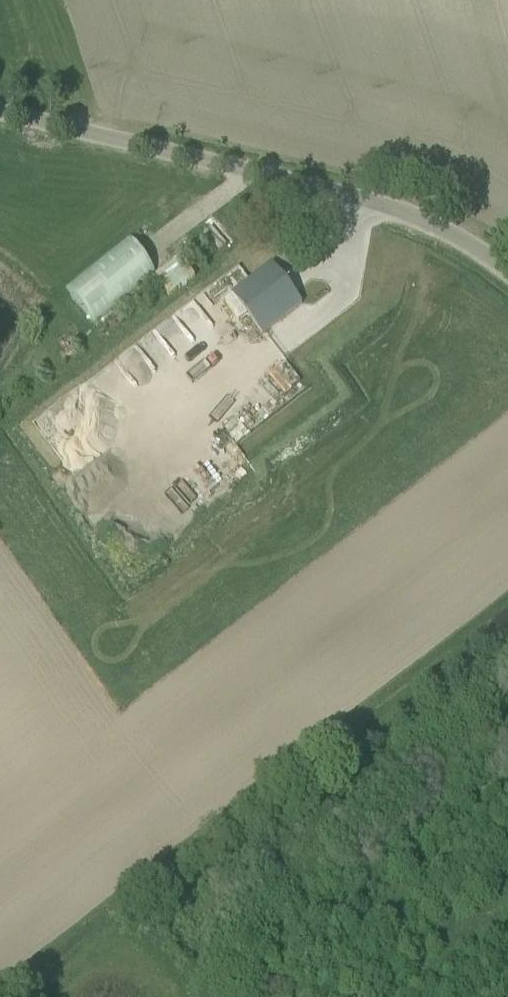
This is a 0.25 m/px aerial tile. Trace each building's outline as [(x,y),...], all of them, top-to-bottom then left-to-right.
[(89,322),(154,274),(128,239),(63,286),(89,322)] [(232,294),(262,334),(302,304),(271,264),(232,294)]
